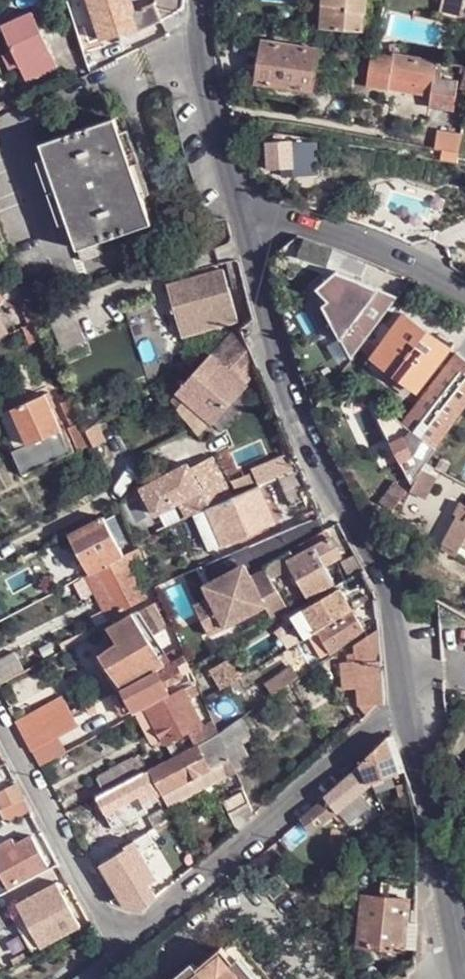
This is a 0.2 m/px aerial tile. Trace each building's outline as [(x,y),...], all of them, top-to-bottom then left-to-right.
[(138,31),(133,14),(129,0),(93,0),(106,41),(138,31)] [(157,3),(164,20),(181,8),(182,0),(156,0),(157,3)] [(304,6),(323,7),(322,31),(363,33),(364,13),(366,13),(367,0),(304,0),(304,6)] [(441,6),(464,12),(464,11),(464,0),(442,0),(441,6)] [(157,3),(133,14),(138,31),(164,20),(157,3)] [(464,12),(441,6),(438,15),(462,21),(464,12)] [(30,83),(60,69),(36,15),(5,27),(15,48),(2,55),(10,74),(23,68),(30,83)] [(320,50),(265,40),(257,82),(312,91),(320,50)] [(360,52),(334,48),(332,56),(358,60),(360,52)] [(392,55),(375,53),(370,85),(387,87),(389,78),(392,55)] [(437,63),(392,55),(389,78),(416,84),(431,87),(435,69),(437,63)] [(431,87),(430,95),(429,106),(452,109),(457,81),(445,79),(445,72),(440,70),(435,69),(431,87)] [(344,92),(353,94),(356,73),(348,72),(344,92)] [(389,78),(387,87),(415,92),(416,84),(389,78)] [(416,84),(415,92),(430,95),(431,87),(416,84)] [(104,245),(155,228),(146,199),(123,136),(118,121),(45,146),(51,161),(72,224),(82,253),(104,245)] [(123,136),(146,199),(153,198),(132,134),(123,136)] [(462,137),(450,135),(446,151),(458,154),(462,137)] [(313,140),(292,142),(294,168),(283,169),(283,172),(316,170),(315,169),(314,169),(313,140)] [(292,142),(269,143),(270,169),(283,169),(294,168),(292,142)] [(72,224),(51,161),(41,164),(64,227),(72,224)] [(104,245),(82,253),(87,266),(108,259),(104,245)] [(322,303),(348,358),(396,298),(337,268),(317,285),(328,298),(322,303)] [(225,271),(202,277),(168,288),(183,337),(207,333),(220,328),(220,327),(240,321),(236,308),(230,289),(225,271)] [(236,308),(251,304),(246,284),(240,286),(230,289),(236,308)] [(328,298),(317,285),(322,303),(328,298)] [(240,321),(254,316),(251,304),(236,308),(240,321)] [(448,348),(404,313),(370,355),(414,390),(448,348)] [(1,317),(0,318),(0,339),(9,334),(1,317)] [(247,388),(262,374),(246,330),(255,321),(254,317),(214,359),(247,388)] [(39,323),(26,329),(32,345),(46,339),(39,323)] [(412,477),(464,405),(464,359),(455,352),(399,422),(388,412),(376,417),(412,477)] [(180,394),(214,424),(249,389),(247,388),(214,359),(180,394)] [(73,401),(70,394),(62,396),(66,405),(69,403),(73,401)] [(73,456),(47,395),(1,417),(16,452),(13,453),(24,478),(73,456)] [(86,429),(76,406),(71,407),(67,409),(76,432),(86,429)] [(258,435),(243,440),(253,466),(261,464),(268,461),(258,435)] [(97,454),(94,446),(81,452),(86,459),(97,454)] [(188,517),(197,513),(208,507),(235,496),(214,456),(191,469),(188,464),(143,489),(158,514),(180,501),(188,517)] [(429,494),(435,477),(422,472),(415,488),(429,494)] [(306,475),(289,483),(295,497),(311,489),(306,475)] [(275,523),(260,485),(235,496),(208,507),(218,533),(224,545),(275,523)] [(317,502),(313,492),(298,500),(302,509),(317,502)] [(464,517),(464,507),(458,503),(453,514),(456,516),(464,520),(464,517)] [(206,538),(218,533),(208,507),(197,513),(206,538)] [(116,510),(106,517),(108,521),(118,514),(116,510)] [(464,520),(456,516),(447,534),(462,542),(461,544),(464,546),(464,517),(464,520)] [(89,569),(122,550),(108,521),(106,517),(73,535),(89,569)] [(462,542),(447,534),(441,545),(456,553),(461,544),(462,542)] [(303,589),(308,596),(333,583),(326,566),(341,557),(332,541),(290,562),(297,578),(303,589)] [(131,569),(145,562),(139,547),(121,556),(122,558),(126,566),(129,565),(131,569)] [(353,548),(346,552),(349,557),(357,553),(353,548)] [(364,569),(357,553),(349,557),(342,562),(351,576),(356,574),(364,569)] [(126,566),(122,558),(100,572),(104,580),(126,566)] [(117,613),(146,598),(131,569),(129,565),(126,566),(104,580),(101,582),(103,586),(117,613)] [(247,565),(235,571),(239,579),(248,582),(254,578),(247,565)] [(368,575),(364,569),(356,574),(360,580),(368,575)] [(292,611),(267,571),(254,578),(248,582),(239,579),(235,571),(207,585),(213,598),(197,606),(213,637),(269,608),(276,620),(292,611)] [(303,589),(297,578),(292,581),(298,592),(303,589)] [(117,613),(103,586),(95,590),(108,619),(117,613)] [(355,612),(342,588),(307,610),(309,615),(298,623),(308,641),(321,633),(355,612)] [(166,625),(156,601),(139,610),(142,614),(154,633),(166,625)] [(109,627),(120,642),(141,672),(162,657),(162,656),(136,618),(133,612),(109,627)] [(355,612),(321,633),(331,651),(366,630),(355,612)] [(379,659),(376,632),(352,648),(353,657),(354,661),(379,659)] [(102,653),(125,688),(174,662),(168,652),(162,656),(162,657),(141,672),(120,642),(102,653)] [(15,654),(0,663),(0,687),(25,673),(15,654)] [(354,661),(353,657),(347,657),(348,665),(344,665),(346,693),(357,692),(354,661)] [(191,671),(186,658),(178,663),(185,676),(192,672),(191,671)] [(220,692),(240,679),(228,659),(207,671),(220,692)] [(381,690),(379,659),(354,661),(357,692),(381,690)] [(126,690),(136,710),(172,692),(169,686),(185,676),(178,663),(126,690)] [(297,676),(290,666),(264,684),(271,694),(297,676)] [(202,694),(197,686),(185,693),(189,700),(202,694)] [(127,715),(136,710),(126,690),(116,695),(127,715)] [(383,704),(381,690),(357,692),(358,706),(360,706),(376,705),(383,704)] [(203,727),(189,700),(185,693),(151,711),(165,739),(168,745),(203,727)] [(56,725),(74,715),(64,697),(46,708),(56,725)] [(96,703),(88,707),(92,718),(101,714),(96,703)] [(365,716),(376,705),(360,706),(361,711),(365,716)] [(46,708),(19,723),(29,740),(52,728),(56,725),(46,708)] [(165,739),(151,711),(140,716),(155,745),(165,739)] [(52,728),(57,739),(80,727),(74,715),(56,725),(52,728)] [(244,720),(233,728),(240,742),(251,737),(244,720)] [(220,737),(215,725),(197,735),(197,737),(201,743),(202,744),(220,737)] [(57,739),(52,728),(29,740),(34,752),(57,739)] [(250,768),(240,742),(233,728),(220,737),(224,745),(226,751),(232,763),(237,774),(250,768)] [(182,753),(189,749),(186,743),(197,737),(197,735),(177,745),(182,753)] [(201,743),(197,737),(186,743),(189,749),(201,743)] [(220,737),(202,744),(203,747),(208,759),(216,756),(214,749),(224,745),(220,737)] [(58,739),(34,752),(43,767),(66,755),(58,739)] [(373,788),(375,787),(402,777),(400,768),(389,740),(363,767),(373,788)] [(177,745),(171,749),(175,756),(182,753),(177,745)] [(226,751),(224,745),(214,749),(216,756),(226,751)] [(214,771),(208,759),(203,747),(152,772),(165,793),(166,796),(214,771)] [(214,771),(232,763),(226,751),(216,756),(208,759),(214,771)] [(107,795),(142,776),(135,762),(100,781),(107,795)] [(172,808),(174,811),(238,778),(237,774),(232,763),(214,771),(166,796),(172,808)] [(406,765),(400,768),(402,777),(408,774),(406,765)] [(340,812),(343,815),(365,798),(376,790),(378,788),(375,787),(373,788),(363,767),(328,796),(340,812)] [(152,772),(147,774),(156,794),(157,797),(165,793),(152,772)] [(117,833),(137,822),(137,820),(148,814),(142,801),(156,794),(147,774),(142,776),(107,795),(100,799),(117,833)] [(412,785),(408,774),(402,777),(407,786),(412,785)] [(17,784),(0,793),(0,807),(3,812),(26,800),(17,784)] [(243,788),(233,793),(233,798),(245,792),(243,788)] [(238,833),(256,817),(245,792),(233,798),(225,802),(238,833)] [(338,816),(340,812),(328,796),(325,800),(338,816)] [(372,807),(365,798),(343,815),(351,825),(372,807)] [(33,814),(26,800),(3,812),(10,826),(33,814)] [(314,834),(338,816),(325,800),(323,802),(324,804),(304,820),(306,822),(314,834)] [(174,811),(172,808),(153,818),(158,830),(178,819),(174,811)] [(155,842),(154,836),(138,845),(140,850),(142,848),(155,842)] [(35,838),(19,846),(15,838),(0,846),(0,874),(2,873),(10,889),(50,867),(35,838)] [(148,907),(160,897),(154,887),(151,882),(158,879),(160,878),(142,848),(140,850),(138,845),(129,852),(147,885),(139,890),(148,907)] [(147,885),(129,852),(106,865),(123,899),(139,890),(147,885)] [(82,928),(59,884),(20,905),(43,949),(82,928)] [(123,899),(127,906),(147,910),(148,907),(139,890),(123,899)] [(407,951),(413,903),(367,897),(362,946),(407,951)] [(214,958),(203,968),(200,967),(186,978),(232,978),(214,958)]
